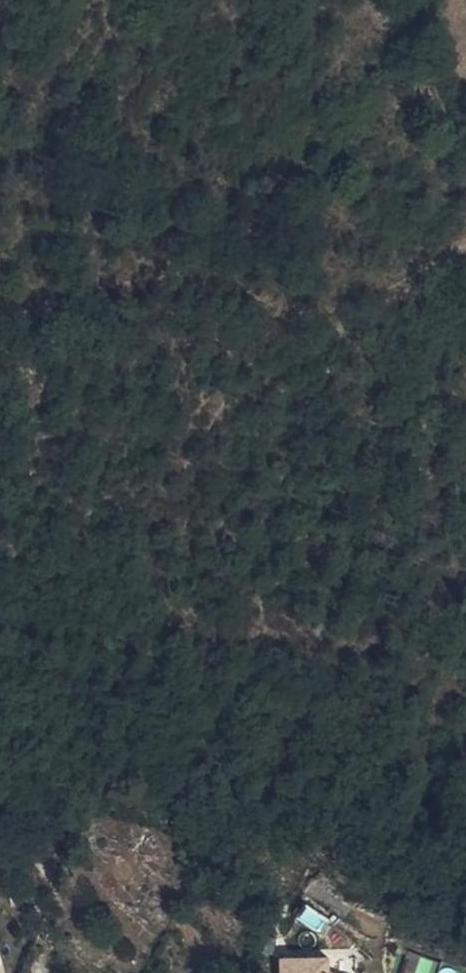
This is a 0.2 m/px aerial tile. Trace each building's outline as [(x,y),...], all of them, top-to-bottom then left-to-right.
[(285,956),(285,972),(346,972),(332,969),(332,954),(285,956)]
